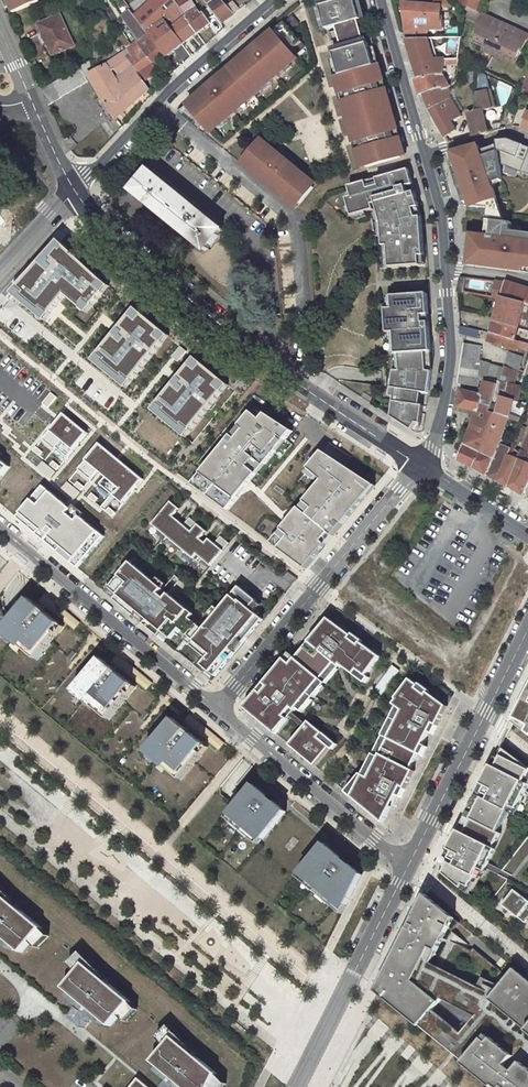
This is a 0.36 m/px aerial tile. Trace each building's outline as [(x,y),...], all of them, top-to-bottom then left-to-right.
[(13,12),(41,0),(7,0),(13,12)] [(173,0),(152,0),(134,16),(139,23),(146,32),(162,53),(164,56),(195,33),(173,0)] [(195,33),(207,24),(200,15),(199,16),(190,2),(189,2),(187,0),(173,0),(195,33)] [(220,23),(232,14),(221,0),(203,0),(220,23)] [(358,0),(332,0),(322,3),(323,8),(329,29),(341,26),(342,30),(333,32),(335,41),(344,38),(346,45),(335,48),(368,166),(402,157),(358,0)] [(402,157),(408,155),(364,0),(358,0),(402,157)] [(433,5),(403,1),(407,36),(425,36),(425,29),(437,29),(438,14),(439,6),(449,7),(451,0),(434,0),(433,5)] [(476,9),(479,0),(463,0),(461,3),(463,4),(476,10),(476,9)] [(492,52),(505,22),(476,9),(476,10),(463,4),(461,16),(478,23),(475,30),(477,31),(472,43),(482,48),(492,52)] [(134,16),(125,5),(118,10),(131,29),(139,23),(134,16)] [(329,29),(323,8),(318,10),(324,31),(329,29)] [(438,14),(437,29),(444,30),(446,15),(438,14)] [(59,15),(41,24),(52,45),(48,47),(52,54),(73,45),(59,15)] [(294,17),(287,23),(294,31),(301,25),(294,17)] [(505,22),(492,52),(504,57),(515,62),(521,49),(523,50),(526,43),(527,43),(527,32),(505,22)] [(294,31),(287,23),(181,115),(203,133),(208,129),(211,133),(219,126),(223,132),(294,70),(290,65),(299,57),(295,53),(305,44),(294,31)] [(48,56),(52,54),(48,47),(52,45),(41,24),(35,26),(48,56)] [(162,53),(146,32),(136,40),(150,62),(162,53)] [(425,36),(407,36),(419,76),(439,73),(444,74),(445,64),(446,59),(435,58),(433,51),(445,49),(445,36),(425,36)] [(150,62),(136,40),(127,47),(134,57),(130,60),(131,61),(138,72),(150,62)] [(309,48),(305,44),(295,53),(299,57),(309,48)] [(368,166),(335,48),(329,50),(363,168),(368,166)] [(504,57),(492,52),(490,55),(502,61),(504,57)] [(91,60),(51,83),(57,97),(90,78),(107,108),(115,118),(148,88),(138,72),(131,61),(127,64),(129,67),(115,78),(108,65),(98,71),(91,60)] [(442,90),(448,89),(444,74),(439,73),(419,76),(414,77),(419,93),(424,92),(441,88),(442,90)] [(512,86),(500,80),(498,84),(511,90),(512,86)] [(450,121),(461,115),(450,99),(448,89),(442,90),(441,88),(424,92),(430,111),(443,137),(455,130),(450,121)] [(467,112),(474,135),(488,132),(481,109),(493,107),(488,89),(475,92),(473,111),(467,112)] [(479,151),(496,147),(495,141),(477,146),(479,151)] [(315,187),(261,142),(247,159),(301,204),(315,187)] [(458,181),(465,204),(495,199),(492,182),(502,180),(496,147),(479,151),(477,146),(446,153),(458,181)] [(298,208),(301,204),(247,159),(244,163),(298,208)] [(422,215),(409,169),(349,186),(352,197),(347,198),(352,216),(374,210),(373,204),(377,203),(383,223),(384,246),(389,246),(391,268),(425,265),(422,215)] [(222,230),(149,170),(131,190),(205,250),(222,230)] [(462,265),(513,272),(527,273),(527,232),(510,230),(511,222),(486,220),(484,237),(465,235),(462,265)] [(53,312),(68,294),(89,312),(112,285),(62,239),(14,293),(20,298),(47,320),(53,312)] [(463,277),(462,291),(473,293),(480,294),(500,298),(527,304),(527,289),(509,283),(472,277),(463,277)] [(433,367),(427,293),(392,295),(393,308),(387,308),(388,332),(395,332),(396,354),(400,353),(400,370),(395,371),(392,387),(396,388),(420,392),(429,394),(433,367)] [(480,294),(473,293),(472,300),(478,301),(480,294)] [(500,298),(490,332),(516,340),(517,337),(514,336),(515,329),(518,330),(520,323),(518,322),(519,318),(527,321),(527,304),(500,298)] [(170,338),(139,312),(120,335),(95,365),(126,391),(170,338)] [(480,334),(481,330),(458,324),(459,333),(476,337),(477,333),(480,334)] [(516,340),(490,332),(489,332),(487,341),(513,349),(515,346),(516,340)] [(516,340),(515,346),(527,350),(527,343),(516,340)] [(479,346),(463,343),(456,382),(476,387),(481,361),(478,360),(479,346)] [(521,357),(508,353),(503,368),(513,371),(516,372),(521,357)] [(230,385),(198,359),(179,382),(153,413),(185,439),(230,385)] [(503,368),(489,363),(485,378),(498,382),(503,368)] [(478,408),(476,412),(457,460),(473,468),(494,420),(500,398),(514,401),(517,390),(514,389),(514,387),(508,385),(513,371),(503,368),(498,382),(497,385),(494,384),(488,410),(478,408)] [(460,390),(459,389),(459,392),(458,406),(476,412),(478,408),(488,410),(494,384),(483,381),(480,395),(474,394),(475,391),(463,388),(463,389),(461,388),(460,390)] [(394,400),(418,404),(420,392),(396,388),(394,400)] [(514,401),(500,398),(494,420),(473,468),(485,474),(497,445),(506,418),(516,421),(525,404),(514,401)] [(391,416),(411,430),(416,422),(420,423),(423,405),(418,404),(394,400),(391,416)] [(192,484),(227,511),(293,432),(266,414),(261,420),(252,412),(192,484)] [(88,433),(64,413),(43,438),(67,458),(88,433)] [(15,429),(13,416),(0,418),(0,422),(2,431),(15,429)] [(144,420),(131,434),(147,448),(159,434),(144,420)] [(166,433),(151,450),(164,461),(179,445),(166,433)] [(517,458),(508,454),(498,481),(523,494),(527,484),(527,433),(517,458)] [(502,444),(501,444),(510,449),(512,442),(508,440),(502,444)] [(144,479),(100,443),(78,469),(90,479),(97,470),(105,477),(99,483),(123,503),(144,479)] [(501,444),(489,476),(498,481),(508,454),(510,449),(501,444)] [(306,569),(375,485),(323,452),(309,468),(323,480),(271,543),(306,569)] [(10,468),(0,459),(0,480),(10,468)] [(49,470),(61,481),(68,474),(57,462),(49,470)] [(105,536),(46,487),(19,518),(81,567),(105,536)] [(171,501),(152,524),(166,535),(178,520),(173,516),(180,508),(171,501)] [(184,524),(178,520),(166,535),(179,546),(198,523),(190,517),(184,524)] [(207,531),(198,523),(179,546),(193,558),(197,554),(205,542),(201,538),(207,531)] [(205,542),(197,554),(211,566),(222,552),(229,543),(221,536),(215,543),(209,538),(205,542)] [(156,582),(132,562),(110,588),(124,599),(120,604),(134,616),(138,611),(154,624),(150,629),(160,637),(163,632),(172,639),(177,633),(180,629),(195,641),(192,645),(208,659),(203,665),(208,670),(217,677),(236,653),(231,649),(243,636),(247,640),(264,620),(255,612),(251,608),(257,601),(247,593),(233,611),(225,604),(220,610),(213,618),(204,629),(191,618),(194,614),(170,593),(166,598),(160,593),(164,589),(156,582)] [(292,586),(298,579),(288,572),(283,578),(292,586)] [(156,582),(164,589),(168,584),(159,577),(156,582)] [(240,586),(225,604),(233,611),(247,593),(240,586)] [(107,592),(120,604),(124,599),(110,588),(107,592)] [(46,594),(40,601),(74,630),(80,623),(46,594)] [(55,631),(60,624),(29,598),(15,614),(5,627),(24,644),(21,647),(36,659),(58,633),(55,631)] [(261,604),(257,601),(251,608),(255,612),(261,604)] [(213,618),(220,610),(216,606),(209,614),(213,618)] [(154,624),(138,611),(134,616),(150,629),(154,624)] [(245,708),(277,735),(289,720),(286,716),(292,708),(296,711),(321,680),(326,684),(342,666),(355,676),(358,671),(367,677),(381,657),(361,642),(359,645),(351,639),(353,636),(329,618),(291,664),(285,659),(264,684),(269,687),(263,694),(259,690),(245,708)] [(60,624),(55,631),(58,633),(63,626),(60,624)] [(2,631),(21,647),(24,644),(5,627),(2,631)] [(180,629),(177,633),(192,645),(195,641),(180,629)] [(163,632),(160,637),(168,644),(172,639),(163,632)] [(231,649),(236,653),(247,640),(243,636),(231,649)] [(109,719),(130,693),(127,691),(133,684),(102,658),(77,687),(85,695),(83,698),(87,702),(90,698),(96,704),(94,707),(109,719)] [(399,671),(392,666),(374,691),(381,696),(399,671)] [(213,681),(217,677),(208,670),(205,674),(213,681)] [(364,776),(353,798),(384,824),(403,789),(405,790),(415,772),(411,770),(434,725),(437,727),(448,707),(411,680),(396,699),(398,700),(395,705),(402,711),(369,778),(364,776)] [(136,687),(133,684),(127,691),(130,693),(136,687)] [(85,695),(77,687),(74,691),(83,698),(85,695)] [(527,734),(527,693),(513,723),(527,734)] [(90,698),(87,702),(94,707),(96,704),(90,698)] [(181,780),(203,754),(200,751),(205,744),(174,718),(149,748),(169,764),(166,767),(181,780)] [(309,722),(290,745),(315,767),(331,747),(320,738),(323,733),(309,722)] [(208,747),(205,744),(200,751),(203,754),(208,747)] [(501,747),(439,869),(467,892),(479,869),(485,872),(497,850),(493,848),(501,834),(498,832),(511,807),(517,810),(527,787),(527,768),(501,747)] [(169,764),(149,748),(147,751),(166,767),(169,764)] [(285,794),(262,774),(258,778),(282,799),(285,794)] [(285,811),(254,785),(227,817),(258,844),(285,811)] [(357,853),(332,832),(328,837),(353,858),(357,853)] [(363,874),(325,843),(298,876),(316,891),(319,889),(328,897),(326,900),(342,914),(363,874)] [(514,891),(502,906),(525,924),(527,921),(527,901),(514,891)] [(455,918),(426,894),(378,990),(420,1026),(439,1003),(413,981),(431,947),(438,951),(455,918)] [(0,896),(0,936),(19,951),(39,929),(0,896)] [(126,1002),(80,963),(60,986),(106,1025),(126,1002)] [(515,969),(491,998),(527,1029),(527,979),(515,969)] [(183,1086),(206,1086),(213,1072),(168,1036),(149,1060),(183,1086)] [(526,1066),(522,1063),(514,1073),(505,1066),(513,1056),(493,1039),(489,1043),(484,1039),(464,1063),(493,1086),(494,1085),(496,1086),(527,1086),(527,1063),(526,1066)]
